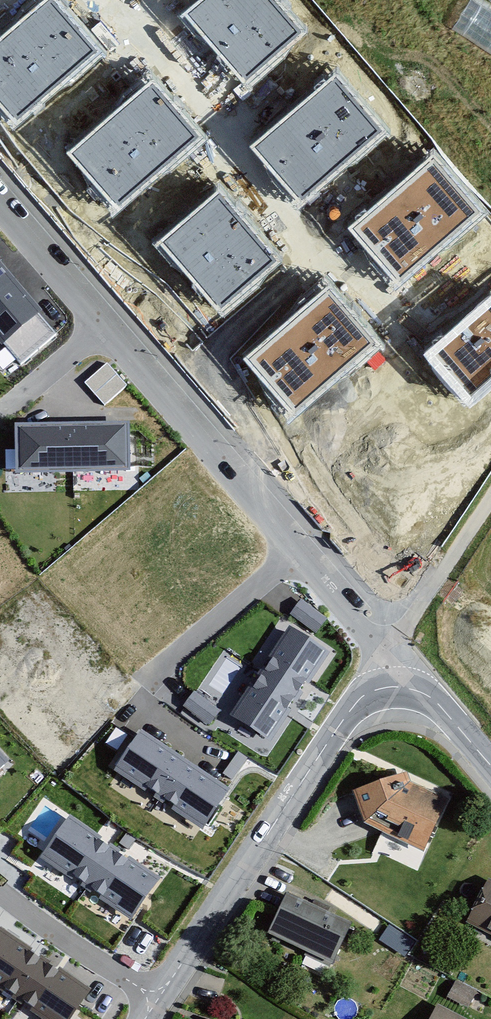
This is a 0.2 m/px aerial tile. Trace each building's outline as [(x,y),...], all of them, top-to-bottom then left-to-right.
[(0,39),(0,107),(16,125),(100,53),(55,0),(46,0),(0,39)] [(184,14),(246,83),(303,31),(274,0),(200,0),(184,14)] [(382,129),(333,74),(252,147),(301,202),(382,129)] [(149,79),(67,153),(119,210),(201,136),(149,79)] [(431,155),(349,227),(400,284),(481,212),(431,155)] [(219,188),(158,242),(223,315),(284,261),(219,188)] [(0,270),(0,341),(20,364),(56,334),(0,270)] [(328,284),(243,357),(295,417),(379,344),(328,284)] [(425,355),(470,406),(490,387),(490,297),(425,355)] [(85,383),(104,405),(127,386),(108,363),(85,383)] [(129,423),(15,425),(16,473),(130,471),(129,423)] [(290,614),(316,634),(328,619),(302,599),(290,614)] [(331,654),(289,626),(229,715),(271,743),(331,654)] [(184,706),(210,725),(220,711),(195,692),(184,706)] [(230,790),(142,730),(114,771),(202,831),(230,790)] [(0,752),(0,769),(9,761),(0,752)] [(410,782),(406,773),(349,793),(364,828),(425,853),(440,816),(435,796),(410,782)] [(164,874),(71,812),(40,857),(133,920),(164,874)] [(486,880),(464,927),(490,940),(490,882),(486,880)] [(350,923),(287,893),(265,937),(329,967),(350,923)] [(1,927),(0,928),(0,991),(42,1018),(72,1018),(92,990),(1,927)] [(435,1004),(428,1018),(465,1018),(435,1004)]
